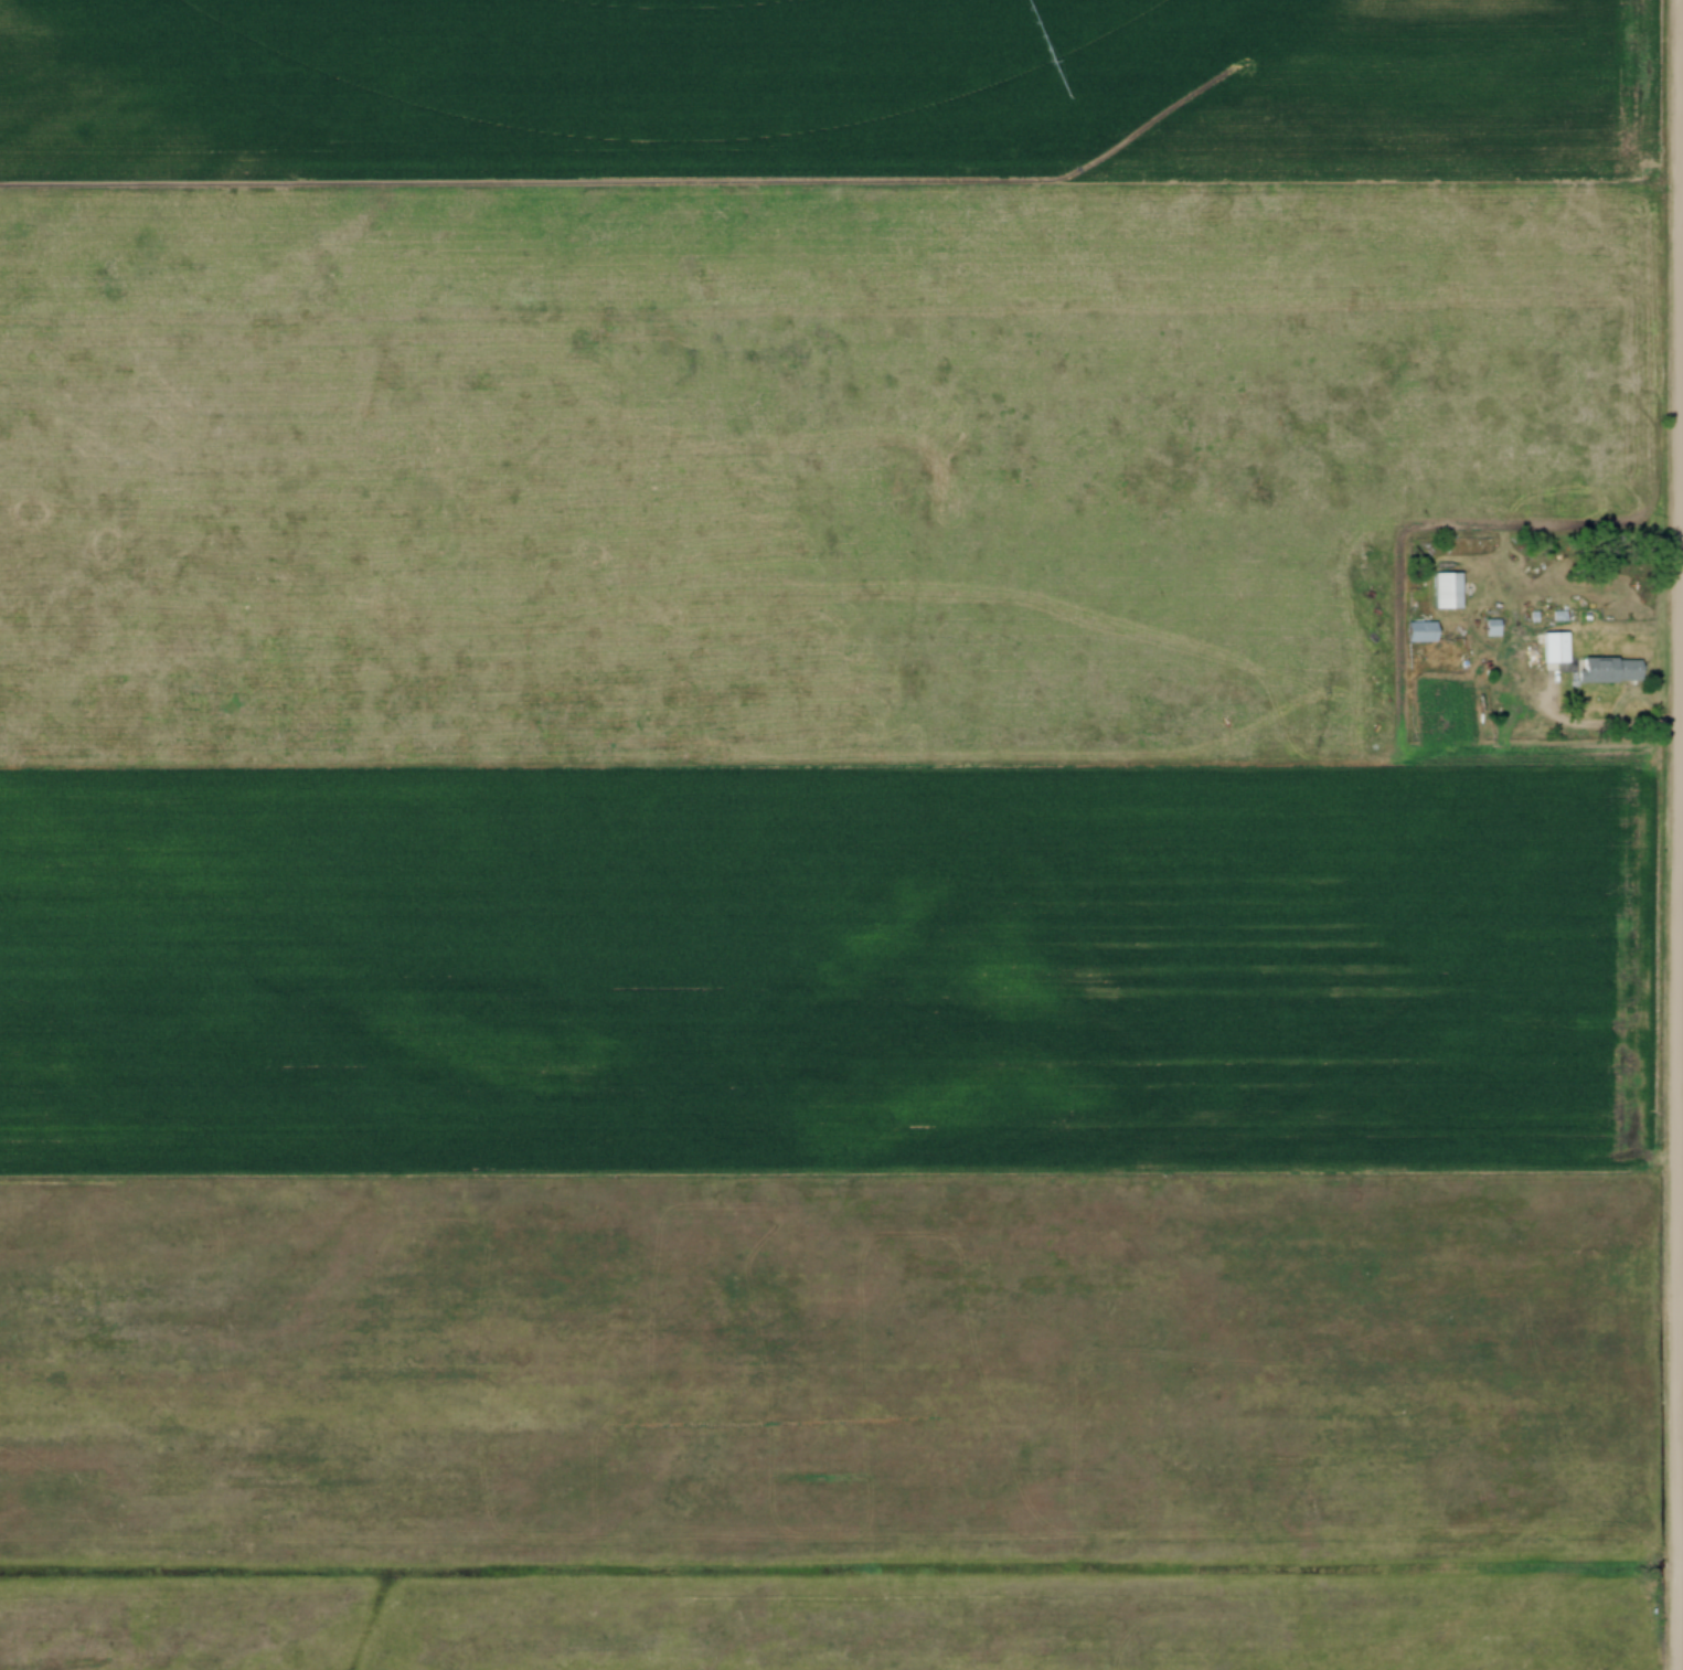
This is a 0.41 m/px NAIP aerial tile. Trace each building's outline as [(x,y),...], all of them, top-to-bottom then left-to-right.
[(1432,609),(1457,609),(1457,573),(1432,573),(1432,609)] [(1434,623),(1404,623),(1404,643),(1434,643),(1434,623)] [(1567,666),(1567,632),(1540,632),(1540,666),(1567,666)] [(1577,683),(1639,683),(1639,658),(1577,658),(1577,683)]
